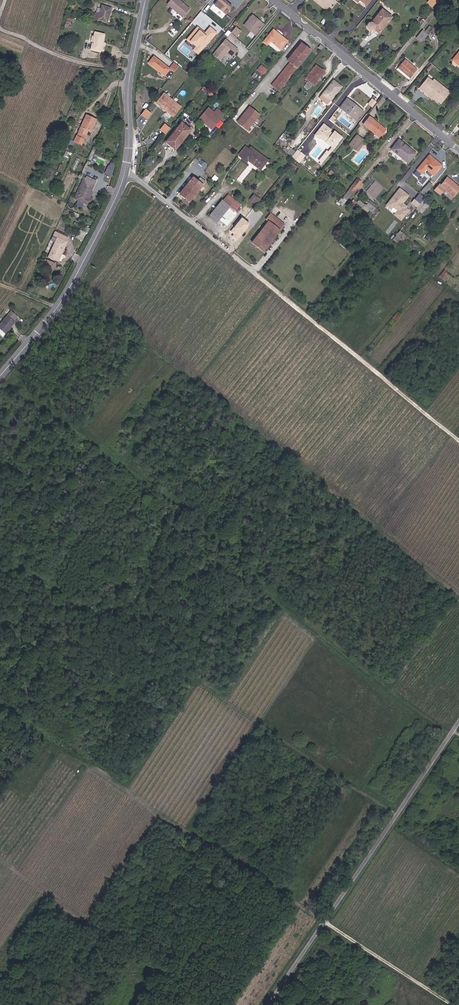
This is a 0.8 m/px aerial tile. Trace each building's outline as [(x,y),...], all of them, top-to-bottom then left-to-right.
[(186,11),(173,0),(168,0),(163,7),(178,19),(186,11)] [(213,9),(220,2),(217,0),(216,0),(211,8),(213,9)] [(328,10),(336,0),(317,0),(317,1),(328,10)] [(213,9),(224,16),(229,8),(220,2),(213,9)] [(419,13),(424,17),(431,9),(425,4),(419,13)] [(91,23),(100,27),(104,12),(96,10),(93,17),(90,16),(88,21),(91,22),(91,23)] [(363,31),(364,32),(380,14),(378,12),(367,25),(365,25),(362,27),(362,29),(363,31)] [(370,31),(376,35),(388,21),(380,14),(364,32),(365,33),(368,33),(370,31)] [(251,35),(260,25),(250,17),(242,27),(251,35)] [(265,45),(275,54),(284,42),(271,31),(260,45),(263,47),(265,45)] [(413,41),(419,45),(426,37),(421,32),(419,34),(417,36),(413,41)] [(85,53),(93,55),(98,38),(89,35),(85,53)] [(228,57),(233,50),(221,40),(209,54),(216,60),(222,52),(228,57)] [(265,85),(273,91),(308,54),(297,44),(283,61),(285,63),(265,85)] [(456,54),(449,63),(458,72),(458,57),(456,54)] [(166,78),(171,72),(151,56),(146,62),(166,78)] [(395,70),(400,74),(408,66),(403,62),(395,70)] [(251,69),(257,75),(261,70),(255,65),(251,69)] [(301,78),(308,84),(319,70),(312,65),(301,78)] [(400,74),(407,80),(414,72),(408,66),(400,74)] [(340,85),(332,79),(318,96),(325,102),(340,85)] [(437,91),(427,83),(419,93),(432,103),(433,101),(434,100),(448,110),(456,101),(439,88),(437,91)] [(174,117),(182,108),(166,94),(158,103),(174,117)] [(352,106),(354,104),(346,97),(345,99),(352,106)] [(373,98),(368,104),(373,107),(377,101),(373,98)] [(354,119),(362,110),(354,104),(352,106),(345,99),(339,106),(354,119)] [(434,100),(433,101),(446,112),(448,110),(434,100)] [(255,121),(259,115),(250,107),(246,113),(255,121)] [(149,121),(154,115),(148,110),(144,116),(149,121)] [(201,120),(211,127),(222,112),(219,111),(216,115),(209,110),(201,120)] [(211,127),(213,129),(221,119),(220,118),(223,114),(222,112),(211,127)] [(239,121),(248,129),(255,121),(246,113),(239,121)] [(377,136),(383,128),(369,117),(362,125),(377,136)] [(320,120),(311,132),(335,149),(344,136),(320,120)] [(72,137),(73,138),(81,121),(80,121),(72,137)] [(73,138),(79,140),(86,124),(81,121),(73,138)] [(166,143),(176,151),(193,130),(183,122),(166,143)] [(82,136),(86,137),(91,126),(86,124),(79,140),(80,141),(82,136)] [(166,135),(171,129),(165,125),(161,130),(166,135)] [(353,149),(359,142),(361,139),(355,134),(346,144),(353,149)] [(353,149),(355,151),(361,144),(359,142),(353,149)] [(293,148),(288,144),(284,149),(289,153),(291,150),(293,148)] [(390,150),(404,162),(411,154),(399,144),(396,148),(393,146),(390,150)] [(254,168),(261,159),(245,146),(236,157),(241,161),(243,159),(254,168)] [(291,150),(289,153),(298,160),(301,156),(300,155),(301,154),(297,151),(295,154),(291,150)] [(424,168),(431,175),(439,165),(436,162),(434,164),(426,157),(415,169),(420,173),(424,168)] [(109,162),(106,174),(113,176),(116,164),(109,162)] [(458,190),(458,188),(445,177),(439,185),(438,184),(433,189),(438,194),(443,188),(453,197),(458,190)] [(175,194),(185,202),(201,183),(195,178),(192,182),(188,179),(175,194)] [(347,187),(351,191),(359,182),(355,179),(347,187)] [(83,202),(86,196),(92,184),(82,180),(74,198),(83,202)] [(425,193),(429,187),(430,186),(425,181),(419,188),(425,193)] [(401,203),(407,195),(399,188),(385,204),(389,208),(391,206),(396,210),(393,214),(399,219),(407,210),(404,208),(405,207),(401,203)] [(247,198),(252,203),(256,198),(250,194),(247,198)] [(420,205),(425,199),(420,195),(415,200),(420,205)] [(87,203),(86,203),(89,198),(86,196),(83,202),(74,198),(72,201),(86,207),(87,203)] [(222,201),(210,217),(218,224),(221,221),(228,226),(238,213),(236,212),(241,206),(227,196),(223,201),(222,201)] [(370,210),(373,213),(379,206),(371,200),(367,205),(359,198),(356,202),(368,212),(370,210)] [(422,214),(429,206),(423,202),(416,210),(422,214)] [(253,244),(264,252),(284,224),(271,214),(267,220),(269,221),(253,244)] [(399,230),(394,240),(399,242),(404,232),(399,230)] [(63,244),(66,239),(52,232),(49,237),(53,239),(63,244)] [(56,255),(58,255),(63,244),(53,239),(44,259),(53,263),(56,255)] [(39,271),(48,274),(51,266),(43,263),(39,271)] [(0,338),(10,327),(8,324),(10,321),(4,316),(0,322),(0,338)]
